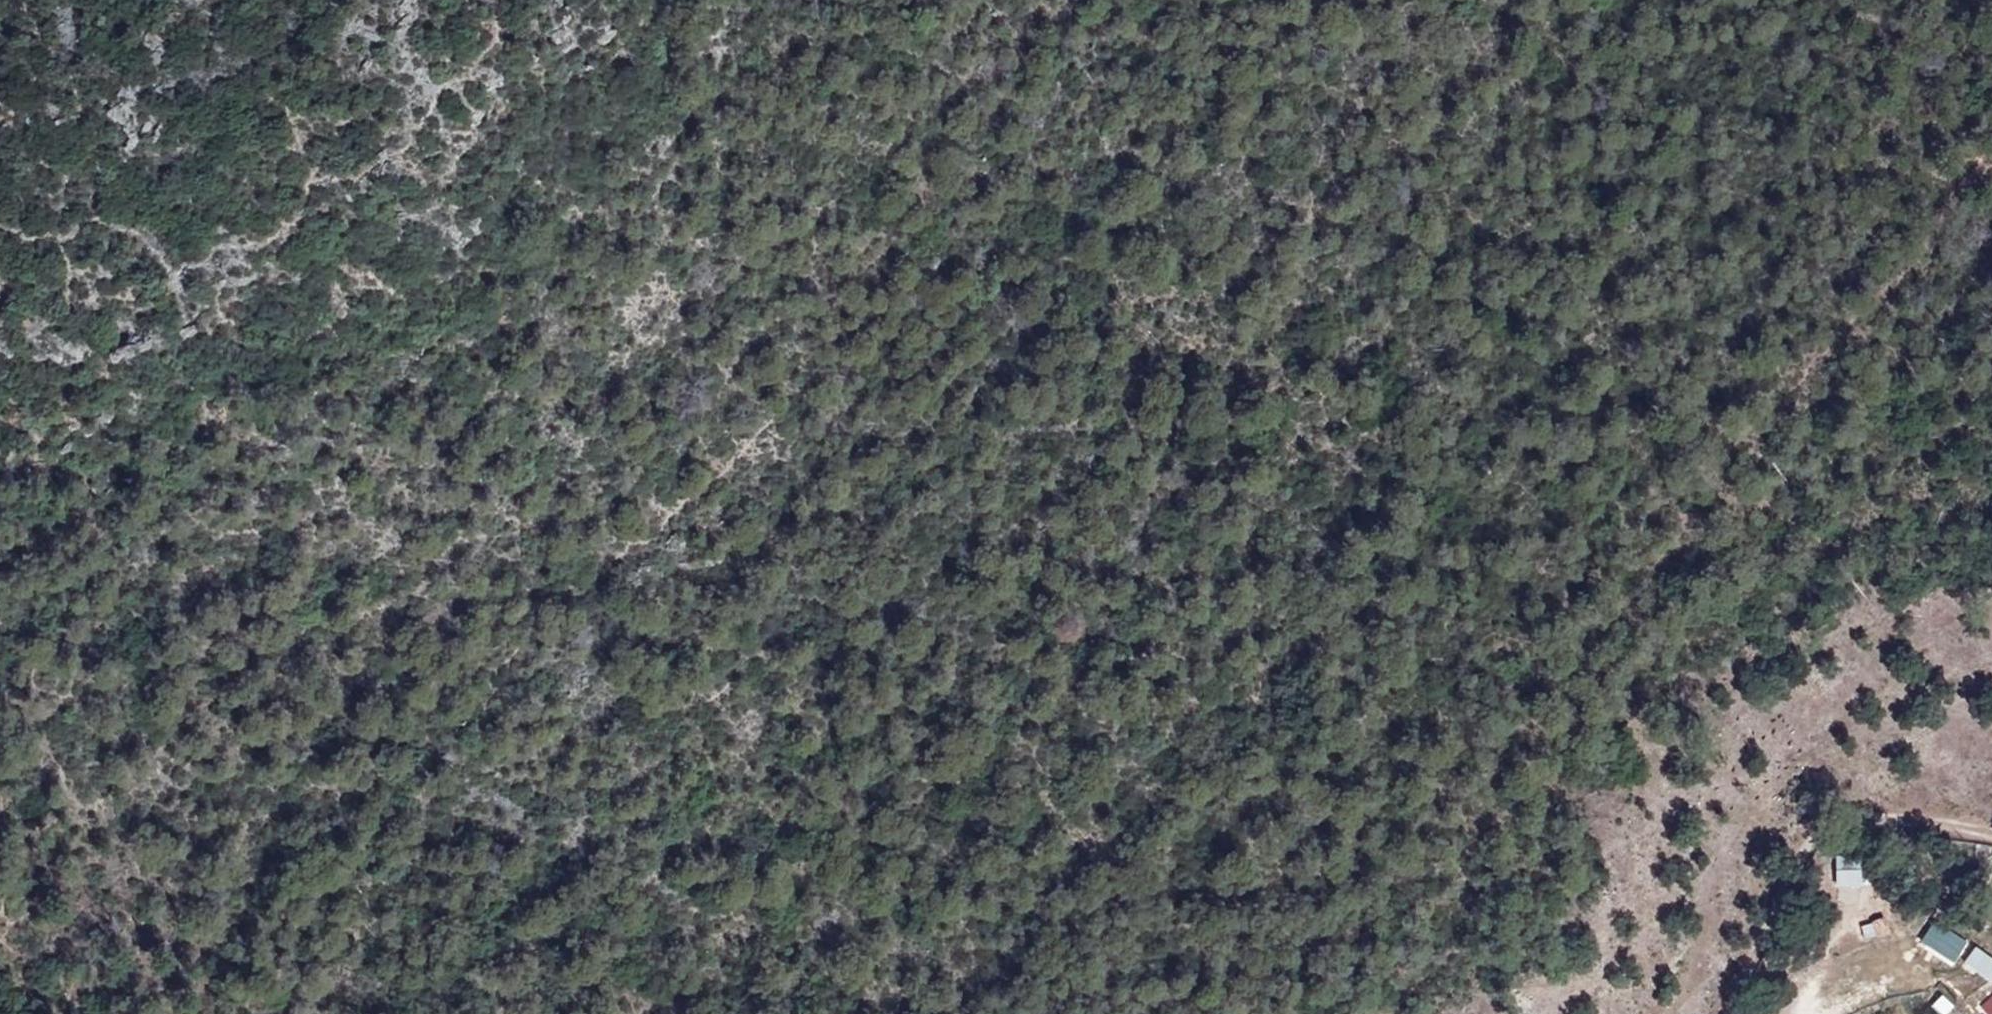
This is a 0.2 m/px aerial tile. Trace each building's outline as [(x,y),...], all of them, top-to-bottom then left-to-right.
[(1863,857),(1857,852),(1842,853),(1841,881),(1851,881),(1863,857)] [(1867,852),(1857,852),(1863,857),(1867,861),(1867,852)] [(1863,857),(1851,881),(1867,881),(1867,861),(1863,857)] [(1922,940),(1956,963),(1970,941),(1937,919),(1922,940)] [(1977,947),(1966,963),(1991,980),(1991,957),(1977,947)] [(1980,1005),(1988,1013),(1991,1013),(1991,995),(1980,1005)]
